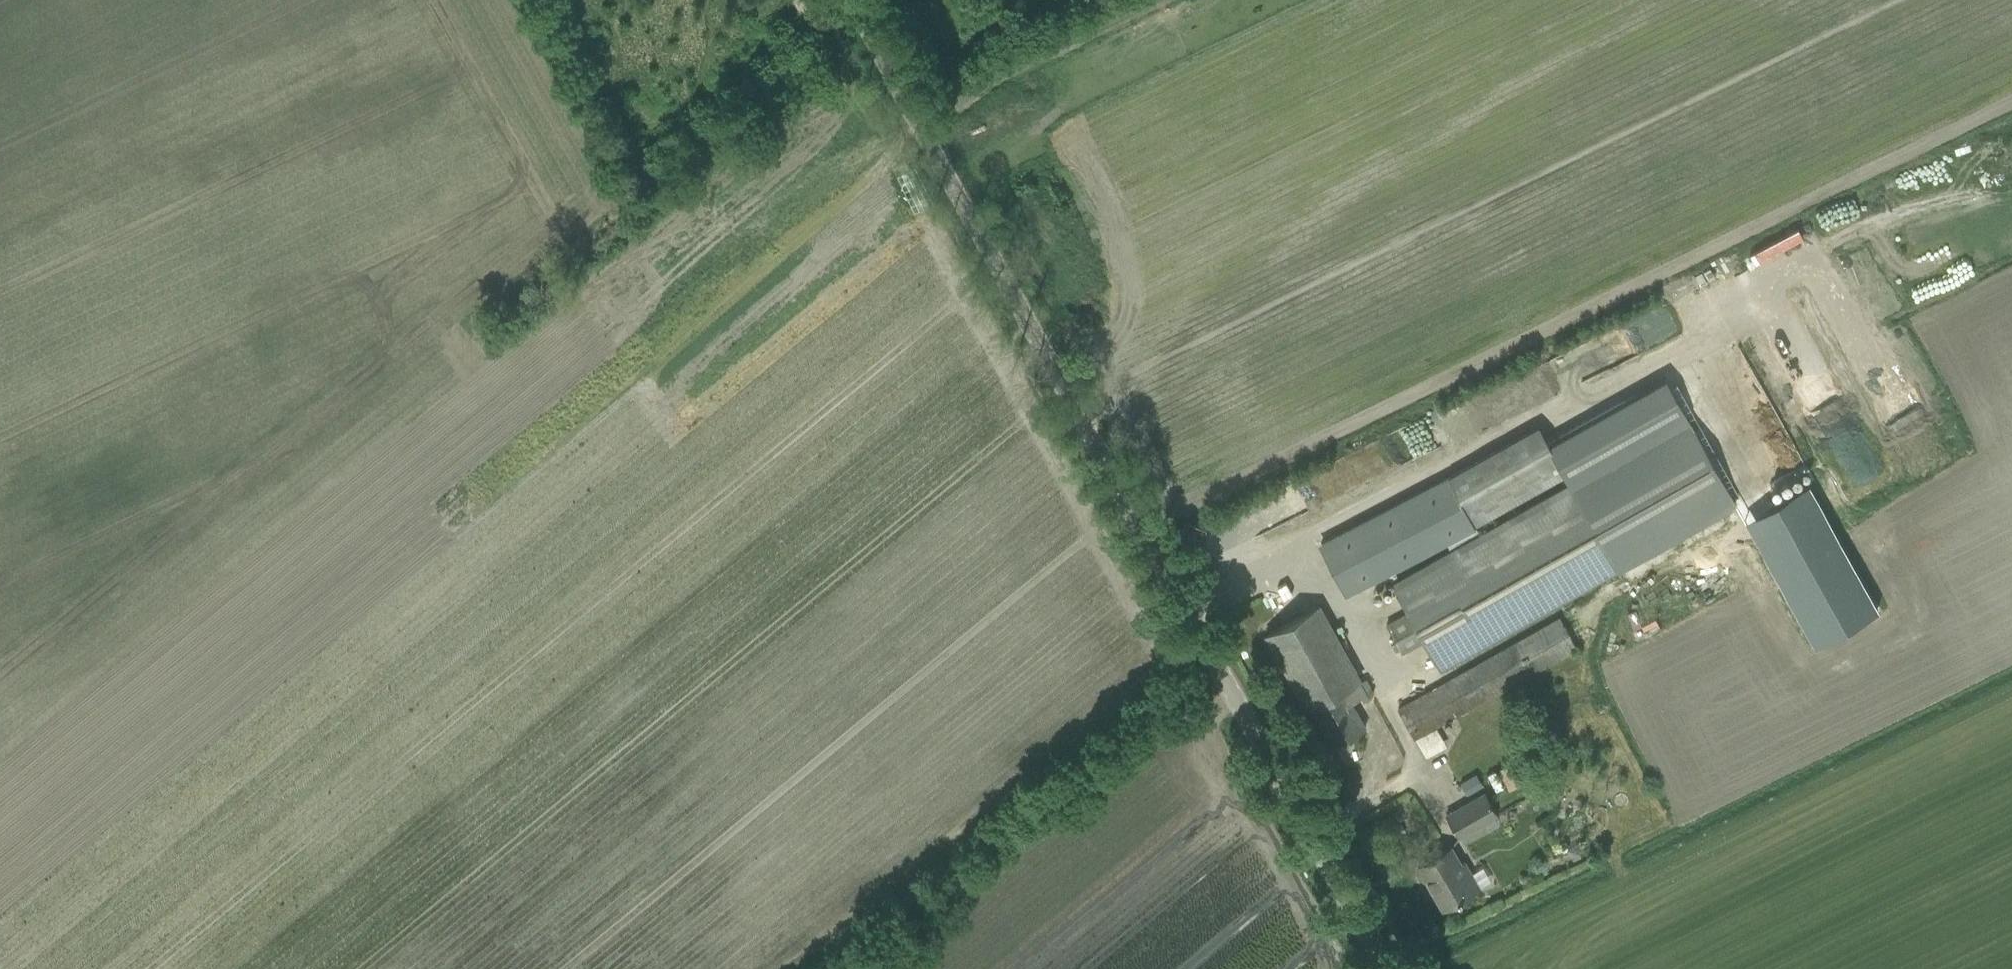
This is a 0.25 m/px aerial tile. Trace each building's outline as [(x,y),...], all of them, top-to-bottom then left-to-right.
[(1406,611),(1385,623),(1401,653),(1423,641),(1440,670),(1617,570),(1734,503),(1687,418),(1569,485),(1567,483),(1478,534),(1448,550),(1390,583),(1406,611)] [(1323,544),(1347,591),(1348,591),(1348,590),(1443,541),(1474,526),(1563,475),(1565,474),(1548,444),(1538,427),(1448,477),(1448,479),(1324,544),(1323,544)] [(1266,635),(1306,709),(1311,706),(1332,745),(1345,769),(1362,759),(1349,736),(1365,727),(1344,688),(1358,681),(1318,606),(1266,635)] [(1397,709),(1413,739),(1577,647),(1560,617),(1397,709)] [(1464,794),(1480,787),(1475,774),(1458,781),(1464,794)] [(1446,814),(1459,837),(1498,815),(1484,792),(1446,814)] [(1420,831),(1410,838),(1416,847),(1427,840),(1420,831)] [(1417,866),(1442,908),(1479,887),(1464,862),(1461,863),(1451,846),(1417,866)]
